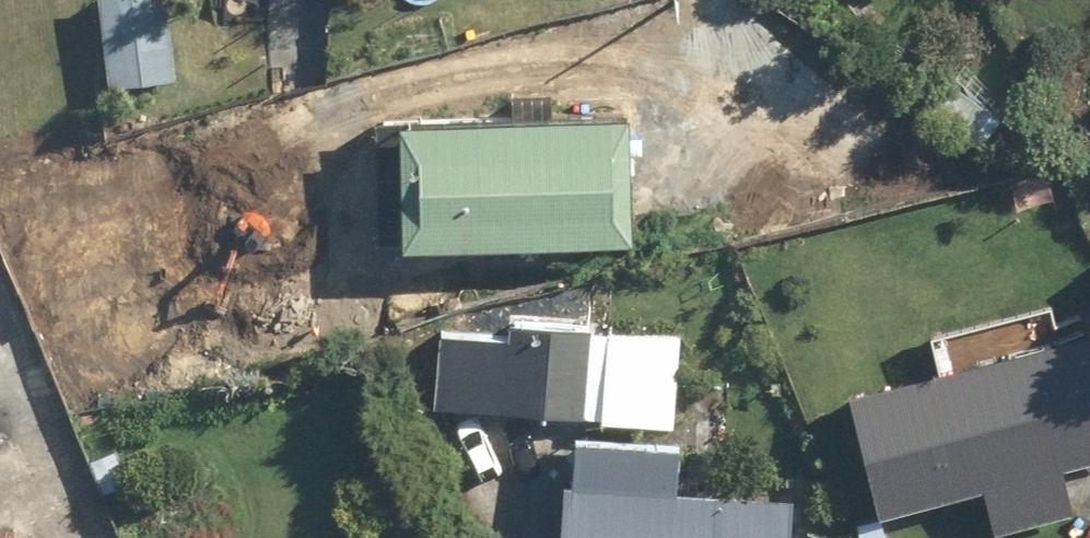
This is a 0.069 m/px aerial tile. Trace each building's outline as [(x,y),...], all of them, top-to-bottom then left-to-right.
[(106,89),(175,85),(170,0),(101,0),(106,89)] [(959,74),(932,102),(977,146),(1004,118),(959,74)] [(403,104),(397,232),(627,242),(632,113),(403,104)] [(394,115),(324,112),(320,242),(390,244),(394,115)] [(440,313),(434,401),(673,417),(679,330),(440,313)] [(848,381),(877,503),(977,479),(988,524),(1071,505),(1061,466),(1089,459),(1089,323),(848,381)] [(561,472),(558,537),(781,537),(784,492),(671,487),(674,434),(575,429),(573,473),(561,472)] [(21,520),(0,529),(0,537),(28,537),(21,520)]
